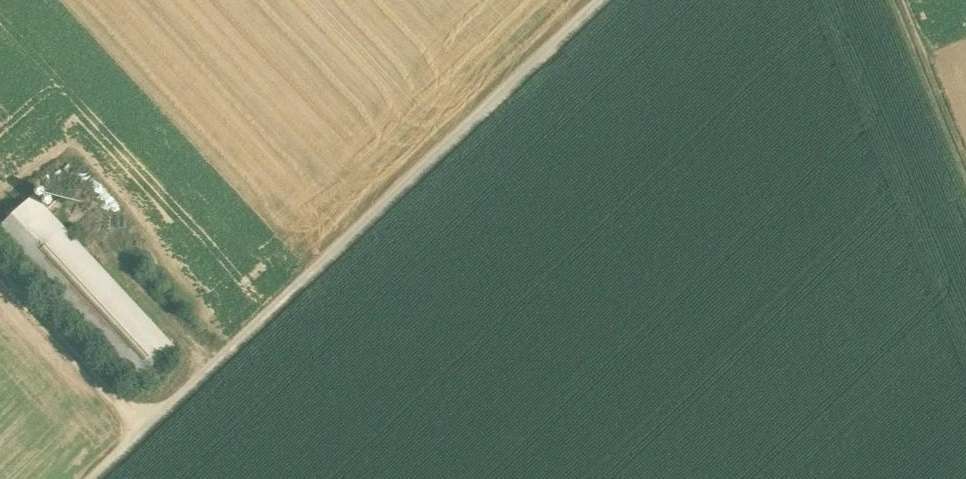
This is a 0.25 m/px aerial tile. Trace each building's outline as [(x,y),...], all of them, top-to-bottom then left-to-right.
[(172,348),(45,212),(7,247),(134,384),(172,348)]
